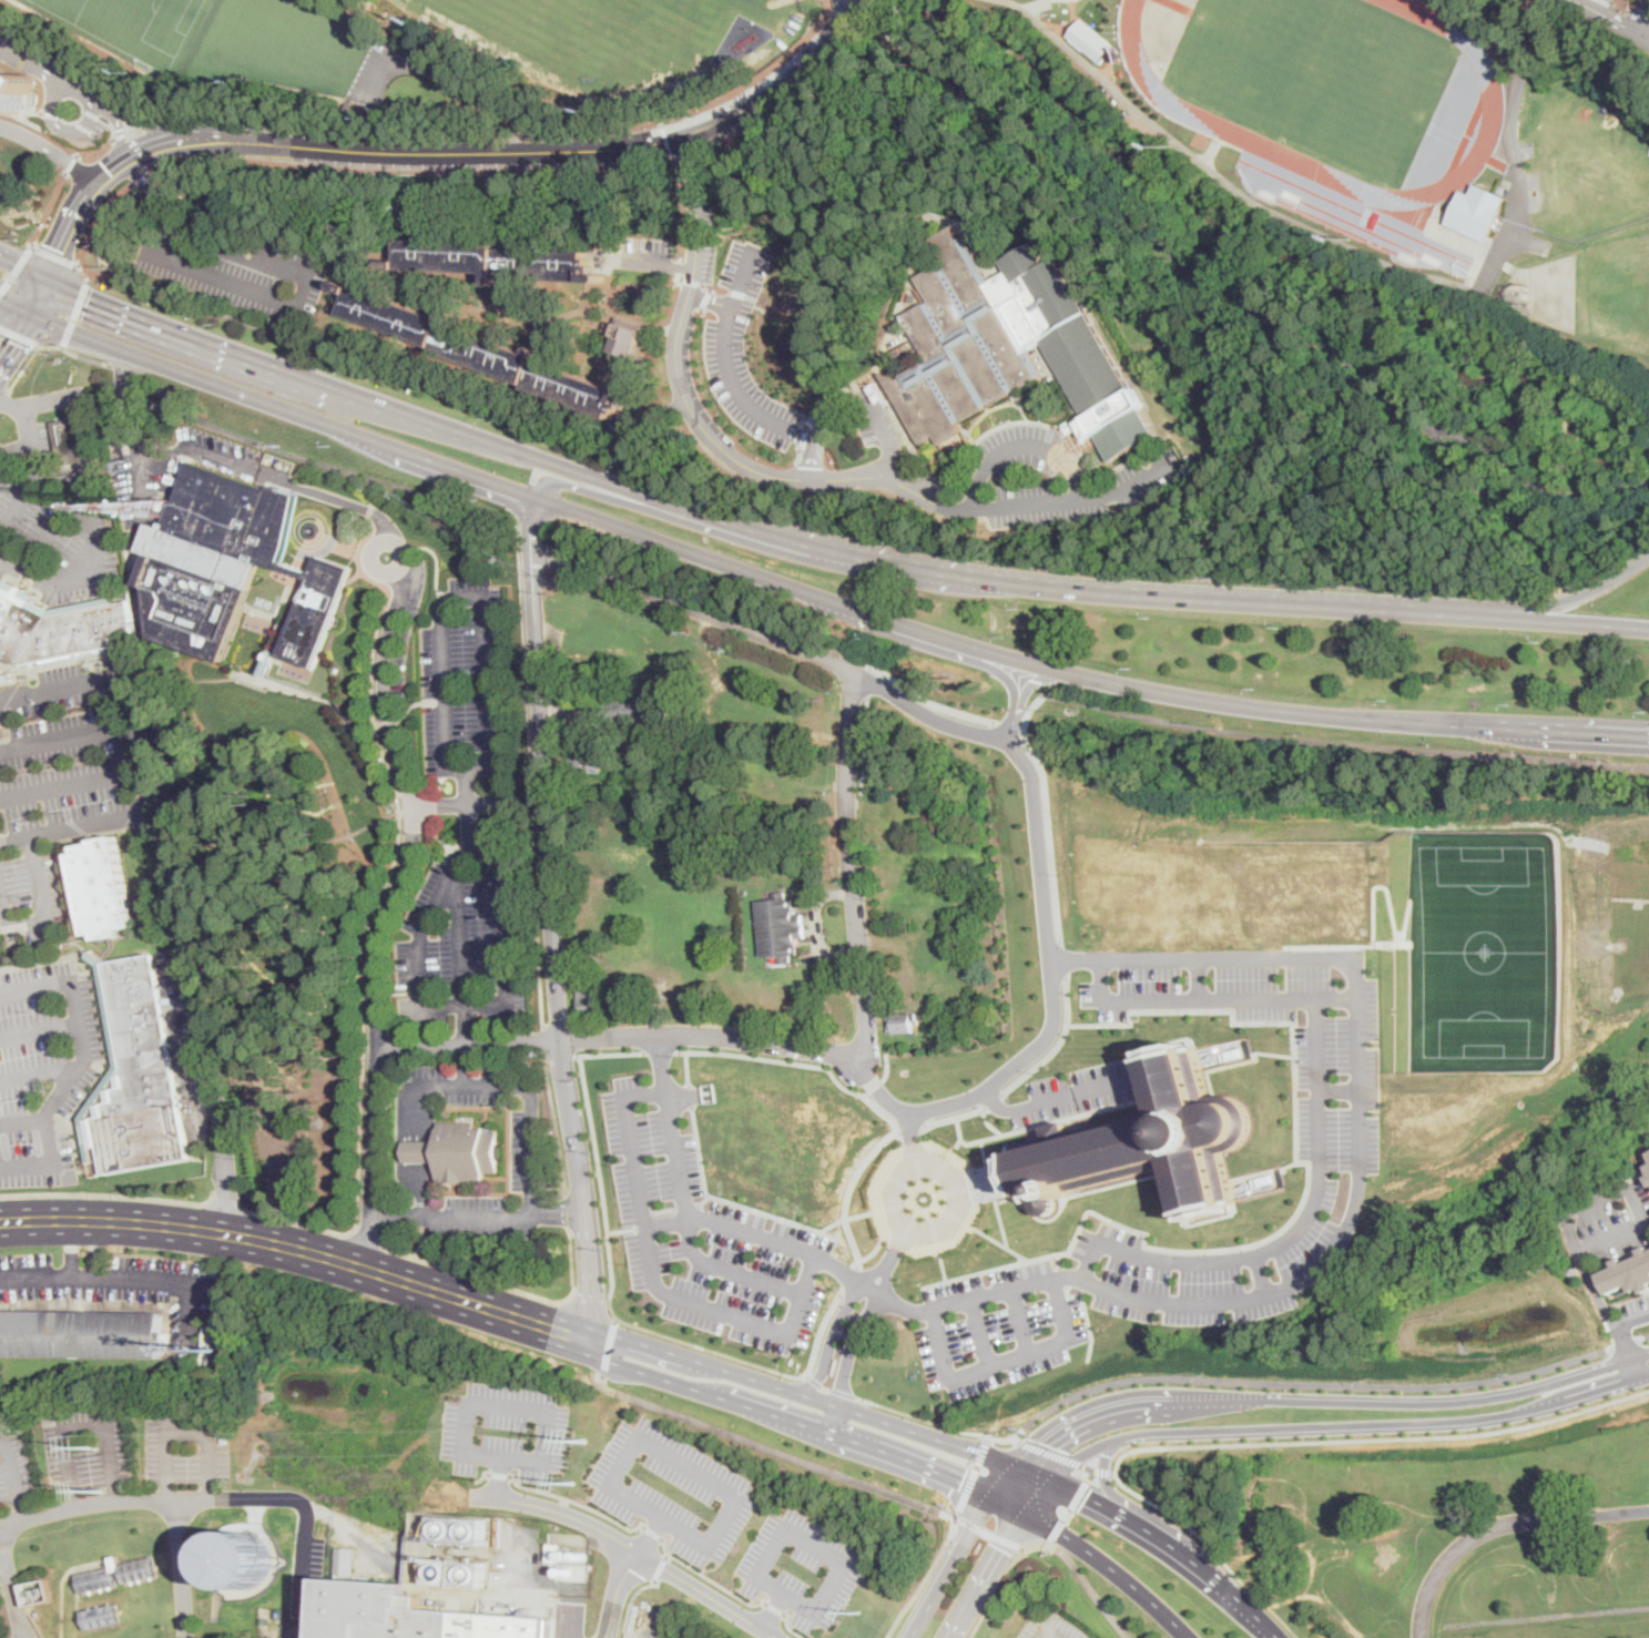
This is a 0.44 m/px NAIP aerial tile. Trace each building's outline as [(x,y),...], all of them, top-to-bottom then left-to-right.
[(1100,62),(1068,34),(1081,19),(1113,45),(1100,62)] [(29,95),(38,80),(29,75),(27,79),(0,73),(0,110),(18,114),(19,110),(26,111),(29,95)] [(1506,197),(1502,207),(1503,207),(1487,242),(1446,223),(1462,190),(1470,193),(1476,183),(1506,197)] [(938,442),(963,429),(958,421),(1051,370),(1086,434),(1102,465),(1149,440),(1159,434),(1060,253),(1047,261),(1035,240),(978,271),(953,224),(929,236),(944,262),(916,276),(929,299),(903,314),(928,360),(902,375),(938,442)] [(592,257),(592,264),(596,264),(596,272),(601,273),(602,273),(603,274),(604,275),(604,276),(604,277),(603,278),(603,279),(602,279),(601,279),(497,276),(496,282),(496,283),(495,284),(493,284),(492,284),(491,284),(490,284),(490,283),(489,282),(488,281),(489,271),(385,266),(384,265),(383,265),(383,264),(381,263),(381,262),(381,261),(383,260),(384,258),(386,258),(399,258),(400,237),(490,242),(490,246),(589,251),(588,257),(592,257)] [(598,250),(588,250),(589,237),(599,237),(598,250)] [(437,315),(439,309),(439,308),(440,308),(441,307),(442,307),(444,308),(445,308),(446,309),(446,311),(446,313),(442,322),(529,352),(530,348),(531,347),(531,346),(532,345),(533,345),(535,345),(536,346),(537,346),(537,347),(538,348),(538,349),(538,350),(535,359),(633,394),(634,395),(634,396),(635,397),(634,398),(634,399),(633,400),(632,400),(631,401),(630,401),(624,399),(622,407),(619,406),(617,413),(612,410),(610,417),(526,387),(527,383),(434,349),(435,345),(342,312),(349,292),(336,287),(335,287),(335,286),(334,285),(334,283),(335,282),(336,281),(337,281),(338,281),(339,281),(437,315)] [(643,325),(633,357),(608,349),(618,317),(643,325)] [(894,360),(890,355),(900,349),(904,355),(894,360)] [(883,389),(883,390),(885,389),(889,397),(878,403),(875,395),(879,393),(879,391),(874,394),(872,390),(869,386),(874,384),(881,380),(885,388),(883,389)] [(81,415),(83,424),(84,423),(90,421),(94,420),(98,434),(93,434),(88,435),(85,436),(90,459),(63,465),(54,421),(81,415)] [(273,486),(297,494),(286,549),(282,562),(312,573),(318,556),(354,569),(318,669),(283,657),(309,580),(263,563),(227,663),(156,638),(147,584),(142,583),(152,552),(142,549),(151,522),(162,526),(164,520),(170,522),(186,475),(177,471),(183,458),(271,488),(273,486)] [(167,502),(163,512),(155,510),(159,499),(167,502)] [(24,664),(0,652),(0,582),(4,584),(8,580),(38,596),(35,600),(53,610),(115,597),(116,603),(130,600),(139,641),(24,664)] [(271,649),(279,652),(271,676),(262,673),(268,650),(269,651),(271,649)] [(12,679),(0,681),(0,670),(2,670),(3,674),(12,673),(12,679)] [(670,721),(608,722),(608,699),(670,699),(670,721)] [(586,750),(604,752),(603,773),(572,771),(573,762),(571,762),(571,757),(572,757),(573,750),(581,750),(581,747),(586,747),(586,750)] [(627,755),(625,764),(613,764),(613,755),(627,755)] [(114,932),(115,937),(96,940),(95,933),(85,935),(69,854),(75,853),(74,847),(91,843),(90,841),(114,836),(133,927),(114,932)] [(787,893),(787,899),(794,899),(795,914),(803,914),(803,925),(806,925),(806,937),(800,937),(801,954),(793,954),(793,963),(782,963),(782,959),(772,960),(772,957),(762,957),(760,929),(757,929),(756,902),(775,901),(775,893),(787,893)] [(104,960),(105,963),(153,954),(190,1160),(105,1176),(100,1147),(93,1148),(95,1162),(88,1163),(80,1119),(116,1067),(99,964),(89,958),(94,950),(104,960)] [(590,988),(590,993),(601,991),(603,1014),(581,1016),(579,989),(590,988)] [(913,1014),(917,1014),(917,1020),(915,1020),(915,1034),(894,1035),(894,1032),(888,1032),(888,1017),(893,1017),(893,1014),(913,1014)] [(1199,1049),(1211,1100),(1218,1098),(1224,1097),(1233,1098),(1240,1100),(1245,1105),(1250,1109),(1251,1116),(1252,1122),(1252,1129),(1252,1132),(1250,1139),(1248,1146),(1244,1149),(1241,1152),(1234,1154),(1226,1156),(1238,1202),(1228,1205),(1229,1211),(1192,1219),(1191,1214),(1183,1215),(1172,1171),(1029,1207),(1015,1149),(1157,1113),(1142,1064),(1154,1060),(1152,1055),(1187,1045),(1188,1051),(1199,1049)] [(490,1128),(490,1132),(500,1132),(499,1173),(486,1172),(486,1176),(483,1176),(483,1184),(438,1183),(438,1163),(406,1162),(406,1142),(438,1142),(438,1129),(441,1129),(441,1123),(476,1123),(476,1128),(490,1128)] [(1600,1275),(1648,1253),(1648,1283),(1638,1288),(1636,1282),(1629,1285),(1632,1291),(1617,1298),(1614,1292),(1609,1294),(1600,1275)] [(163,1359),(0,1355),(0,1311),(163,1313),(163,1332),(170,1332),(170,1347),(164,1347),(163,1359)] [(230,1340),(228,1354),(221,1353),(223,1339),(230,1340)] [(486,1544),(436,1540),(437,1513),(487,1516),(486,1544)] [(214,1588),(269,1588),(268,1533),(214,1534),(214,1588)] [(558,1543),(557,1561),(546,1560),(548,1542),(558,1543)] [(352,1547),(349,1574),(332,1573),(334,1546),(352,1547)] [(122,1568),(114,1570),(111,1556),(119,1554),(122,1568)] [(159,1574),(125,1581),(122,1564),(154,1556),(159,1574)] [(381,1576),(383,1557),(399,1558),(398,1577),(381,1576)] [(457,1560),(456,1586),(429,1585),(431,1558),(457,1560)] [(486,1560),(485,1587),(460,1586),(461,1559),(486,1560)] [(116,1584),(83,1591),(79,1574),(113,1566),(116,1584)] [(549,1616),(548,1637),(326,1637),(329,1579),(408,1584),(408,1594),(423,1595),(423,1608),(549,1616)] [(122,1621),(88,1629),(85,1619),(83,1610),(118,1603),(122,1621)]
